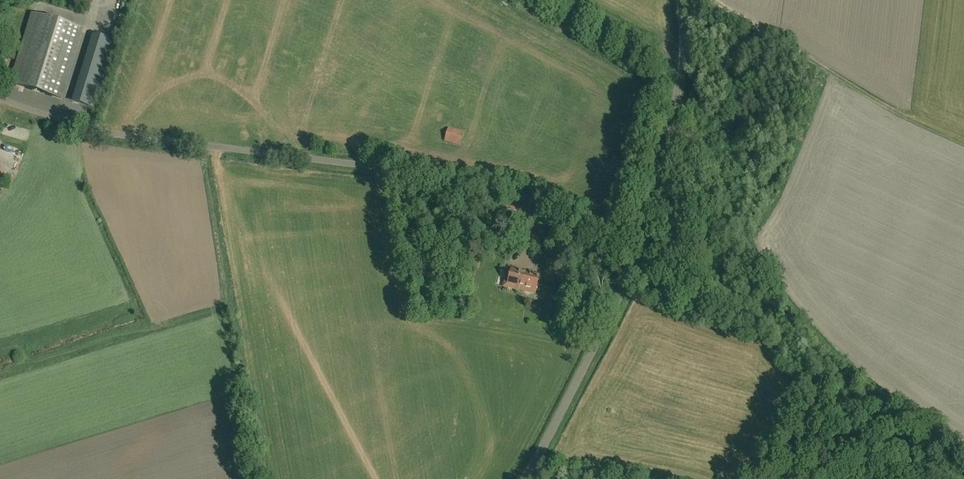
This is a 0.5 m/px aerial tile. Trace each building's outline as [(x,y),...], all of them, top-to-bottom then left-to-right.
[(33,14),(11,83),(61,99),(83,29),(33,14)] [(460,145),(464,132),(449,128),(445,140),(460,145)] [(536,292),(540,276),(527,273),(512,270),(510,279),(506,278),(504,286),(536,292)]
